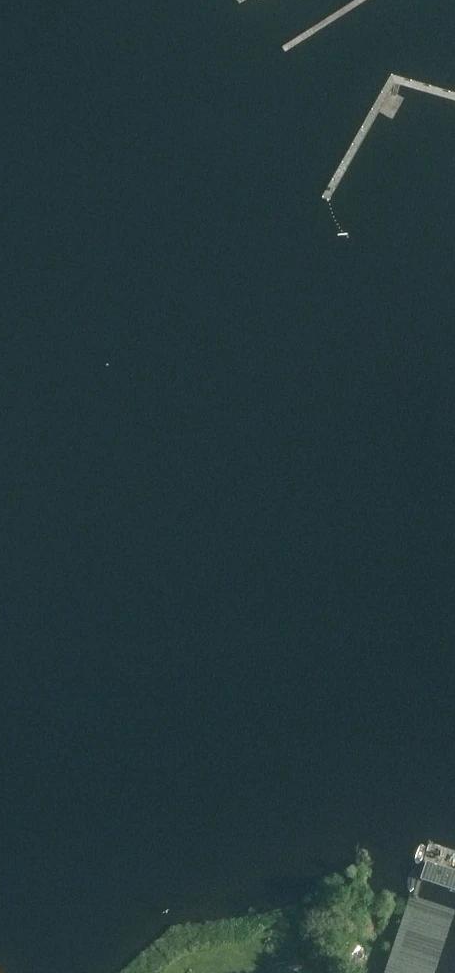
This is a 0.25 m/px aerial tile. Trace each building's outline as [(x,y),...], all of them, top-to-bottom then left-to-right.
[(423,882),(454,892),(454,872),(429,863),(423,882)] [(454,913),(454,912),(410,897),(385,972),(435,972),(454,913)]
